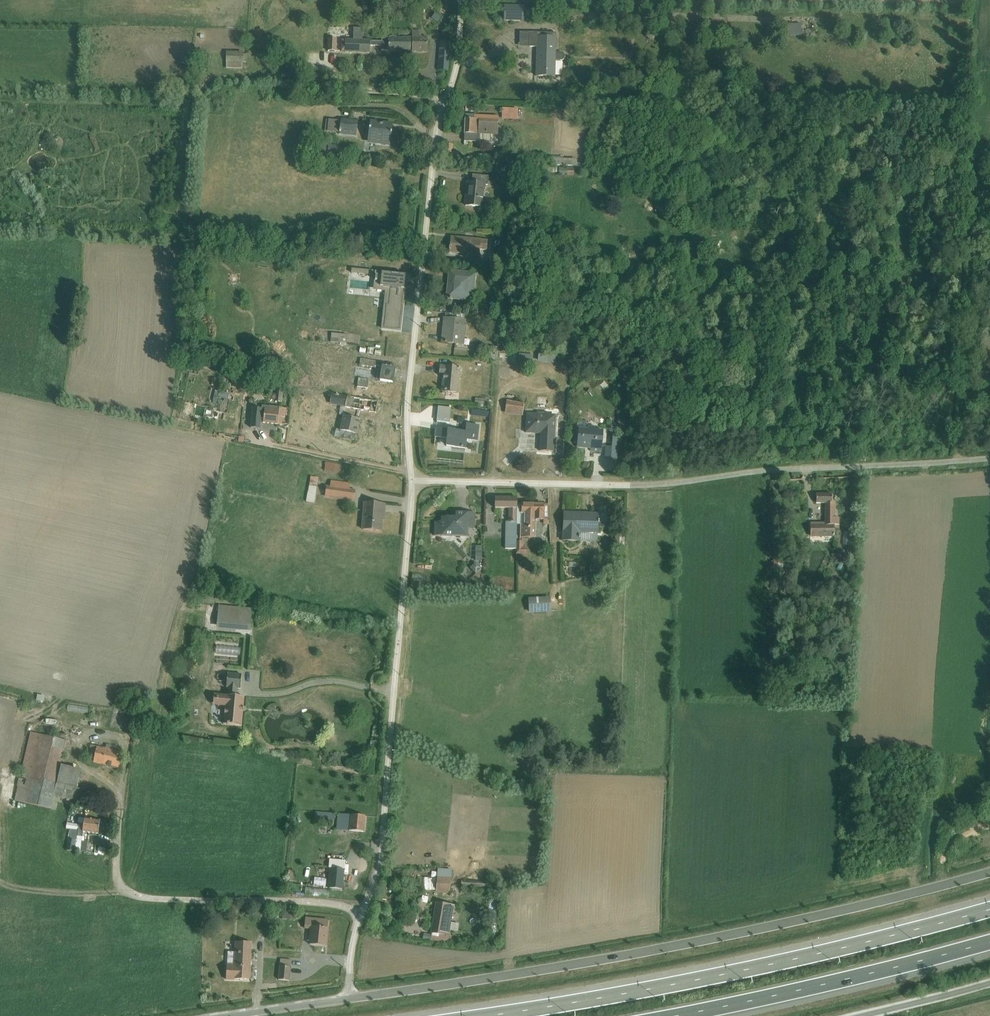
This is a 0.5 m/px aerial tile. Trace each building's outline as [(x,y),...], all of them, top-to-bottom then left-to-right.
[(524,7),(504,7),(504,21),(524,22),(524,7)] [(435,14),(431,18),(437,23),(441,18),(435,14)] [(788,24),(788,35),(801,36),(801,24),(788,24)] [(341,40),(341,52),(345,52),(370,53),(370,46),(381,46),(381,47),(381,51),(388,51),(389,51),(411,53),(411,38),(398,39),(389,38),(381,38),(381,42),(371,42),(363,41),(363,40),(363,29),(354,29),(353,37),(353,41),(345,41),(341,40)] [(419,33),(412,32),(412,34),(412,52),(427,53),(427,38),(419,38),(419,33)] [(441,32),(438,71),(448,72),(449,55),(450,43),(451,33),(441,32)] [(520,33),(519,48),(536,48),(535,77),(555,78),(556,62),(562,62),(564,61),(565,58),(564,55),(562,54),(556,53),(556,34),(520,33)] [(328,40),(328,51),(336,51),(336,39),(328,39),(328,40)] [(226,52),(226,68),(242,68),(243,62),(247,62),(248,54),(244,54),(244,52),(226,52)] [(518,110),(502,109),(502,119),(517,120),(518,110)] [(465,131),(464,142),(491,143),(491,136),(497,136),(497,135),(502,135),(503,127),(498,127),(498,119),(474,117),(474,116),(465,116),(465,131)] [(339,133),(341,121),(326,119),(325,131),(339,133)] [(341,121),(339,133),(339,134),(339,135),(356,137),(358,122),(341,119),(341,121)] [(370,123),(367,143),(378,144),(379,144),(380,144),(381,144),(382,143),(391,144),(393,126),(370,123)] [(446,144),(445,159),(457,160),(458,153),(452,153),(453,145),(446,144)] [(564,157),(551,157),(551,166),(576,166),(576,160),(563,160),(564,157)] [(559,168),(558,174),(567,174),(567,176),(574,177),(574,168),(559,168)] [(468,183),(466,206),(482,208),(484,192),(486,192),(486,186),(488,186),(489,177),(473,176),(472,184),(468,183)] [(449,248),(449,250),(450,251),(449,254),(479,256),(480,250),(487,251),(488,241),(451,238),(450,248),(449,248)] [(490,258),(489,266),(505,267),(505,259),(490,258)] [(405,276),(375,272),(373,291),(385,292),(381,329),(388,330),(389,320),(400,321),(404,290),(405,282),(405,276)] [(405,276),(405,282),(410,282),(411,276),(375,272),(405,276)] [(449,272),(446,300),(474,303),(476,274),(449,272)] [(388,330),(381,329),(381,330),(401,332),(405,290),(404,290),(400,321),(389,320),(388,330)] [(444,319),(455,320),(456,313),(445,312),(444,319)] [(455,320),(444,319),(442,343),(464,345),(466,322),(455,320)] [(332,334),(331,341),(347,343),(347,336),(332,334)] [(499,353),(498,362),(509,363),(510,354),(499,353)] [(538,354),(537,362),(547,363),(548,355),(538,354)] [(381,371),(380,380),(380,382),(393,384),(395,369),(395,366),(360,360),(359,366),(376,369),(376,366),(382,367),(381,371)] [(440,367),(439,375),(444,376),(442,392),(458,394),(461,369),(440,367)] [(357,379),(356,387),(368,389),(369,380),(357,379)] [(215,391),(212,403),(216,404),(217,396),(227,398),(228,393),(215,391)] [(339,415),(344,416),(345,411),(376,416),(378,403),(332,394),(330,405),(340,407),(339,415)] [(507,401),(505,414),(523,416),(524,404),(507,401)] [(253,409),(250,429),(260,430),(261,424),(282,426),(283,418),(286,418),(286,409),(262,406),(262,410),(253,409)] [(526,413),(525,433),(541,434),(540,451),(554,452),(556,415),(546,415),(547,412),(536,411),(536,414),(526,413)] [(360,420),(344,416),(340,431),(336,430),(334,437),(355,442),(360,420)] [(575,436),(575,444),(577,444),(577,448),(586,448),(587,447),(590,447),(590,451),(602,452),(604,431),(598,430),(595,426),(588,425),(588,422),(577,422),(577,429),(579,429),(578,436),(575,436)] [(362,423),(361,433),(377,433),(377,424),(362,423)] [(436,429),(435,437),(447,438),(446,447),(465,449),(466,440),(477,441),(479,425),(466,423),(465,433),(436,429)] [(618,446),(612,445),(605,445),(605,459),(617,459),(618,446)] [(319,467),(318,470),(341,474),(342,466),(322,462),(321,467),(319,467)] [(311,476),(306,502),(314,503),(318,478),(311,476)] [(326,485),(324,497),(354,502),(356,489),(350,488),(350,483),(330,480),(330,486),(326,485)] [(825,522),(810,522),(810,537),(834,537),(834,530),(839,530),(839,518),(835,518),(835,503),(832,503),(832,494),(816,494),(816,503),(825,503),(825,522)] [(517,524),(517,504),(517,498),(495,498),(495,509),(508,509),(508,522),(506,522),(505,549),(516,549),(517,541),(517,524)] [(364,502),(362,530),(380,532),(382,513),(384,513),(385,504),(364,502)] [(524,524),(520,524),(520,538),(536,538),(536,520),(544,520),(543,525),(548,525),(548,505),(521,505),(521,514),(525,514),(524,524)] [(435,522),(435,536),(468,537),(469,529),(475,529),(475,513),(456,513),(456,518),(442,518),(442,522),(435,522)] [(564,513),(563,541),(580,542),(580,541),(591,541),(592,533),(598,533),(599,514),(598,514),(564,513)] [(517,541),(516,549),(516,555),(527,555),(527,547),(523,547),(524,541),(517,541)] [(476,562),(470,568),(475,574),(482,568),(476,562)] [(436,565),(433,571),(443,575),(445,568),(436,565)] [(552,612),(550,598),(529,599),(529,613),(552,612)] [(219,605),(217,629),(251,632),(253,609),(219,605)] [(506,673),(510,677),(520,668),(516,664),(506,673)] [(214,694),(213,706),(225,707),(223,724),(242,725),(245,697),(237,696),(238,689),(240,689),(242,675),(228,674),(226,689),(228,689),(228,695),(214,694)] [(30,732),(15,801),(50,809),(54,796),(60,797),(59,804),(71,806),(73,800),(86,803),(88,791),(77,788),(82,770),(61,765),(67,741),(30,732)] [(91,745),(87,761),(102,765),(118,769),(122,753),(117,751),(118,747),(106,744),(105,749),(91,745)] [(315,812),(315,820),(334,821),(335,813),(315,812)] [(337,814),(337,825),(349,826),(349,831),(364,832),(365,816),(337,814)] [(67,838),(66,851),(75,852),(75,850),(87,852),(88,846),(82,845),(83,831),(98,834),(100,821),(85,818),(84,824),(79,824),(78,834),(75,834),(76,830),(69,829),(67,838)] [(331,868),(344,869),(345,870),(346,861),(345,861),(345,856),(331,854),(331,858),(338,859),(338,860),(330,859),(329,868),(331,868)] [(344,869),(331,868),(329,888),(342,889),(344,869)] [(438,871),(436,891),(453,893),(454,886),(451,886),(452,872),(438,871)] [(423,874),(424,882),(432,881),(431,873),(423,874)] [(424,933),(423,940),(430,941),(430,942),(442,945),(442,943),(448,944),(450,930),(458,931),(459,924),(451,922),(454,905),(436,902),(431,934),(432,934),(431,935),(424,933)] [(283,910),(282,920),(285,920),(296,921),(297,911),(283,910)] [(266,912),(265,921),(275,922),(276,914),(266,912)] [(306,918),(305,929),(311,930),(310,945),(326,946),(328,920),(306,918)] [(227,965),(226,979),(249,980),(251,943),(237,942),(236,952),(228,952),(228,965),(227,965)] [(280,959),(278,980),(289,981),(291,960),(280,959)]
